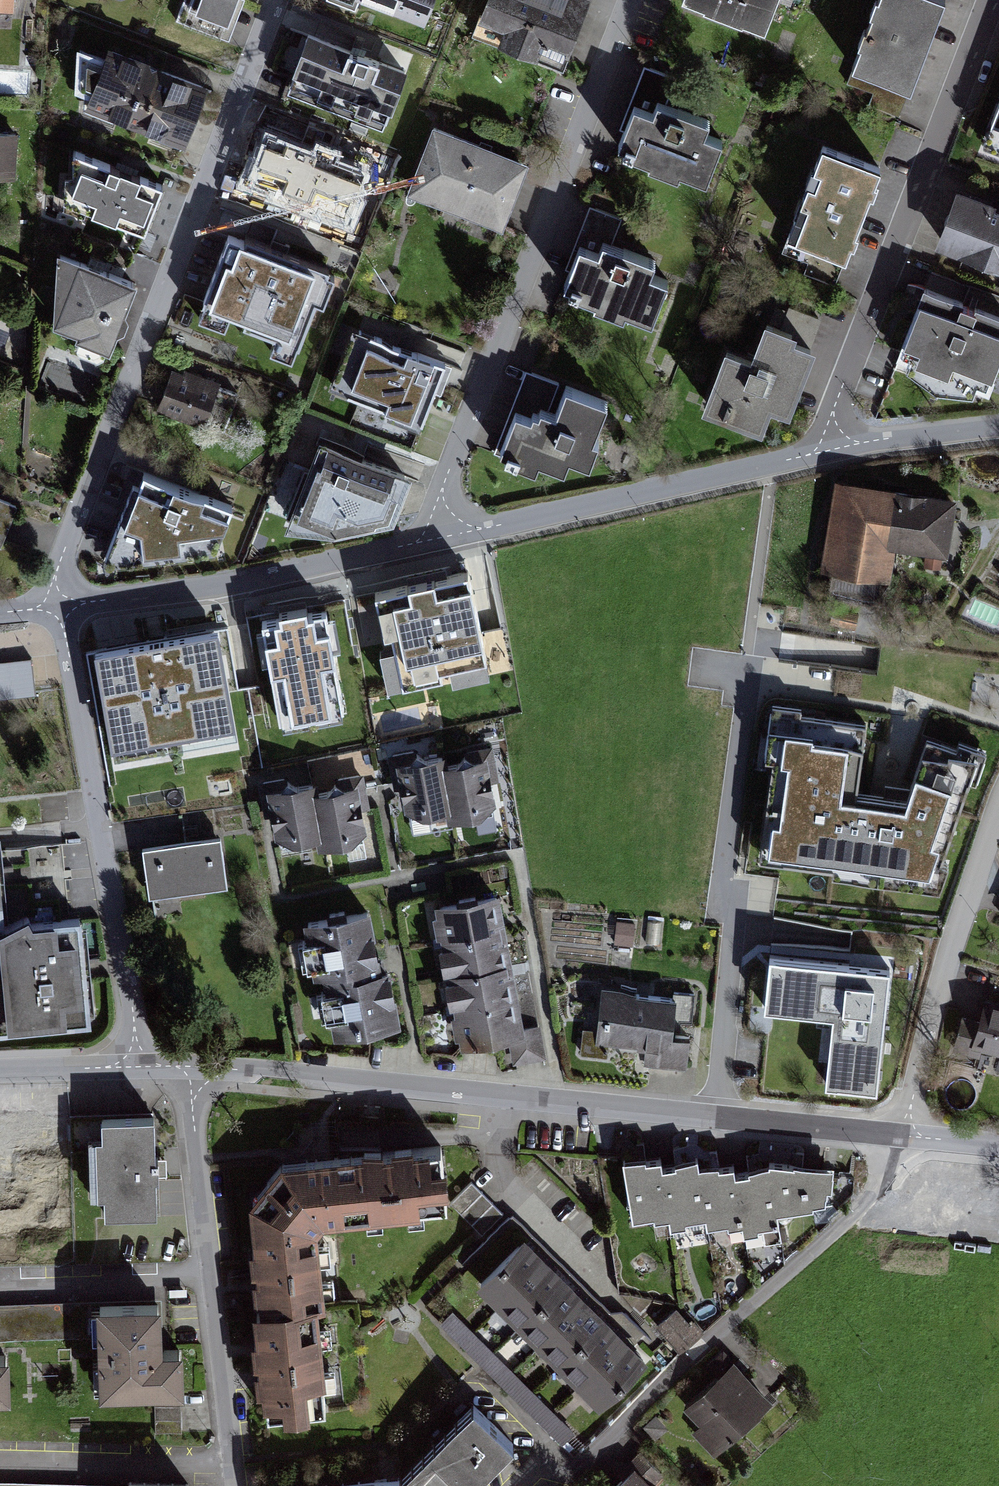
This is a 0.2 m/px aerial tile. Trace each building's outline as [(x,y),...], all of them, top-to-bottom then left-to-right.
[(9,16),(9,1),(26,2),(26,0),(0,0),(0,16),(9,16)] [(174,24),(225,45),(244,0),(184,0),(174,24)] [(417,19),(424,0),(362,0),(417,19)] [(466,29),(556,65),(582,0),(478,0),(466,29)] [(765,30),(777,0),(689,0),(765,30)] [(929,0),(880,0),(854,72),(910,91),(941,4),(929,0)] [(400,69),(299,28),(278,81),(379,121),(400,69)] [(100,45),(77,111),(178,148),(202,82),(100,45)] [(980,153),(998,160),(998,101),(980,153)] [(725,145),(639,113),(623,156),(709,188),(725,145)] [(401,191),(494,226),(520,158),(426,123),(401,191)] [(257,126),(239,181),(299,201),(304,185),(329,193),(342,154),(257,126)] [(0,130),(0,177),(11,178),(14,130),(0,130)] [(156,183),(66,148),(60,201),(140,230),(156,183)] [(879,171),(824,150),(790,238),(845,259),(879,171)] [(953,195),(936,242),(998,265),(998,212),(953,195)] [(231,238),(204,311),(300,347),(328,275),(231,238)] [(672,281),(576,245),(560,289),(655,325),(672,281)] [(136,283),(56,250),(53,330),(109,350),(136,283)] [(919,299),(894,373),(989,405),(998,375),(998,327),(919,299)] [(811,347),(760,328),(745,365),(723,357),(704,406),(759,427),(769,401),(787,408),(811,347)] [(367,351),(349,399),(389,415),(387,420),(418,432),(442,369),(407,356),(404,365),(367,351)] [(167,360),(152,407),(200,423),(215,376),(167,360)] [(610,408),(533,377),(503,449),(581,481),(610,408)] [(408,470),(314,436),(281,527),(336,534),(390,521),(408,470)] [(194,502),(143,479),(140,493),(133,491),(99,573),(215,559),(232,513),(206,502),(194,502)] [(955,499),(836,485),(826,572),(886,579),(890,548),(948,555),(955,499)] [(0,499),(0,537),(12,503),(0,499)] [(467,577),(374,599),(396,696),(490,674),(467,577)] [(280,625),(261,628),(280,735),(347,723),(328,618),(308,621),(307,615),(279,620),(280,625)] [(218,636),(94,658),(114,763),(237,741),(218,636)] [(36,695),(32,655),(0,658),(0,698),(36,695)] [(977,759),(928,743),(905,804),(857,797),(865,729),(779,716),(756,865),(928,891),(977,759)] [(413,752),(388,757),(394,783),(399,783),(404,815),(422,823),(447,818),(449,828),(482,822),(498,809),(493,786),(502,784),(494,748),(469,753),(464,761),(448,764),(447,760),(428,764),(413,752)] [(284,778),(258,783),(263,811),(269,810),(274,842),(292,849),(317,845),(319,855),(352,849),(368,835),(363,813),(372,811),(364,775),(339,780),(334,788),(318,791),(317,787),(298,791),(284,778)] [(219,840),(142,852),(150,899),(226,887),(219,840)] [(498,897),(430,909),(457,1054),(508,1044),(513,1067),(547,1061),(540,1026),(526,1029),(498,897)] [(371,918),(303,930),(313,983),(323,982),(334,1042),(400,1030),(390,975),(382,976),(371,918)] [(93,932),(0,941),(0,1046),(103,1036),(93,932)] [(894,969),(766,952),(759,1010),(828,1019),(819,1086),(877,1093),(894,969)] [(668,1004),(600,995),(594,1045),(661,1054),(668,1004)] [(983,1006),(974,1053),(998,1058),(998,1009),(983,1006)] [(144,1113),(96,1115),(96,1134),(89,1134),(91,1193),(98,1193),(98,1212),(148,1210),(147,1173),(152,1173),(152,1157),(146,1157),(144,1113)] [(266,1416),(267,1426),(283,1425),(283,1430),(310,1427),(309,1421),(325,1420),(323,1392),(325,1392),(317,1316),(326,1315),(318,1240),(324,1232),(420,1222),(419,1218),(447,1215),(440,1154),(291,1170),(282,1171),(249,1211),(254,1259),(249,1259),(256,1320),(252,1320),(255,1348),(251,1349),(256,1402),(261,1402),(262,1417),(266,1416)] [(646,1163),(623,1166),(632,1226),(653,1223),(654,1227),(668,1225),(670,1234),(687,1231),(686,1227),(705,1224),(707,1234),(727,1230),(728,1234),(742,1232),(743,1240),(759,1237),(758,1233),(778,1230),(777,1218),(814,1213),(814,1211),(826,1209),(826,1201),(828,1201),(828,1195),(833,1196),(834,1173),(807,1171),(794,1168),(793,1170),(768,1168),(768,1170),(747,1175),(748,1178),(736,1180),(734,1171),(720,1173),(719,1170),(700,1172),(698,1163),(675,1168),(675,1171),(663,1173),(662,1164),(646,1166),(646,1163)] [(503,1214),(473,1183),(450,1204),(481,1235),(503,1214)] [(648,1367),(524,1243),(475,1292),(598,1416),(648,1367)] [(153,1344),(151,1294),(84,1298),(85,1336),(88,1391),(176,1388),(174,1343),(153,1344)] [(0,1300),(0,1339),(85,1336),(84,1298),(0,1300)] [(681,1305),(655,1327),(679,1355),(705,1333),(681,1305)] [(575,1435),(452,1313),(439,1326),(561,1447),(575,1435)] [(768,1405),(729,1368),(687,1411),(726,1449),(768,1405)] [(156,1392),(156,1432),(181,1433),(182,1392),(156,1392)] [(508,1451),(468,1413),(399,1485),(476,1485),(508,1451)] [(631,1471),(617,1485),(647,1485),(631,1471)]
